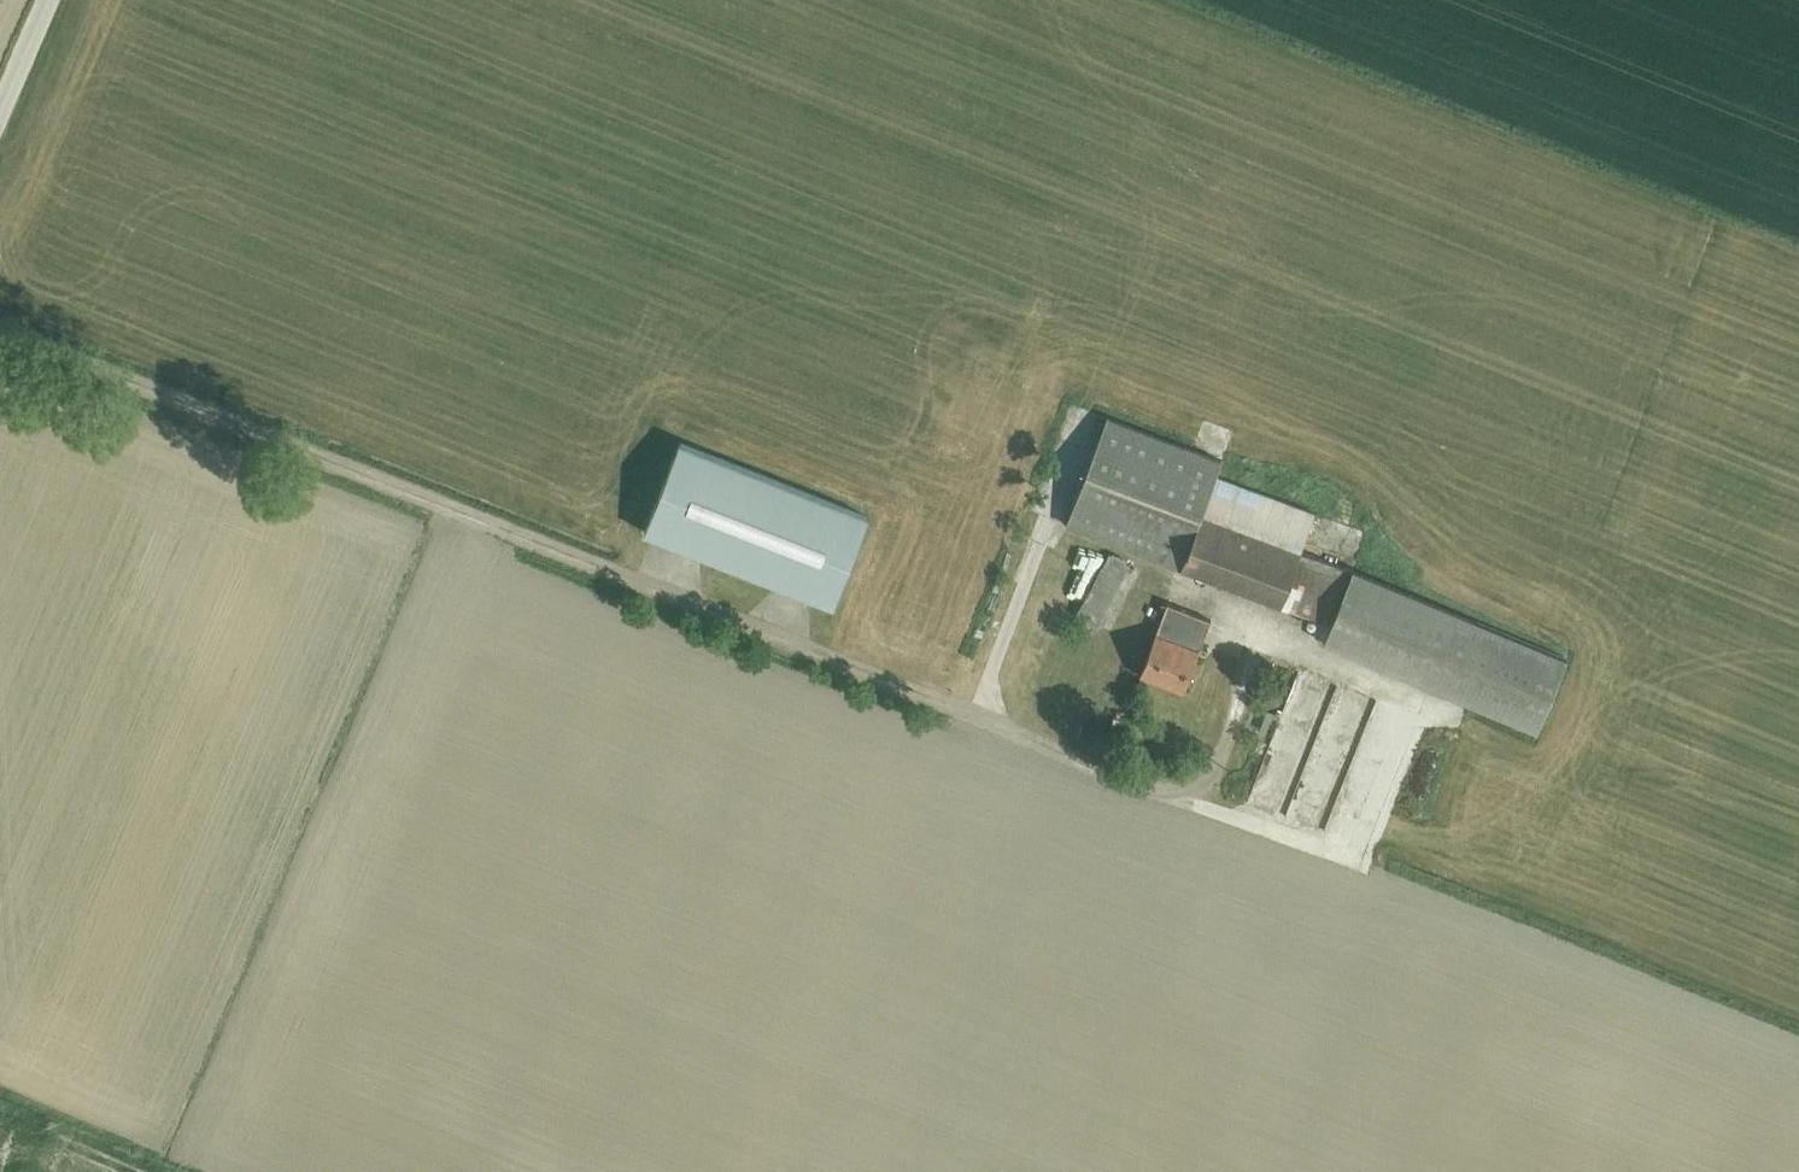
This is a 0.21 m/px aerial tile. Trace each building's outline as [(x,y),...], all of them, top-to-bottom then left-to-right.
[(1108,416),(1067,525),(1282,606),(1282,605),(1317,619),(1311,634),(1325,639),(1324,642),(1538,731),(1568,658),(1354,569),(1353,570),(1302,551),(1317,512),(1218,475),(1223,460),(1194,449),(1108,416)] [(681,440),(645,531),(678,544),(794,589),(834,605),(869,515),(681,440)] [(1111,552),(1076,616),(1099,626),(1132,562),(1111,552)] [(1168,602),(1140,675),(1184,692),(1212,619),(1168,602)] [(1305,763),(1339,676),(1304,663),(1271,750),(1305,763)] [(1110,728),(1098,723),(1089,747),(1100,752),(1110,728)] [(1294,814),(1328,827),(1358,749),(1334,740),(1316,784),(1307,781),(1294,814)]
